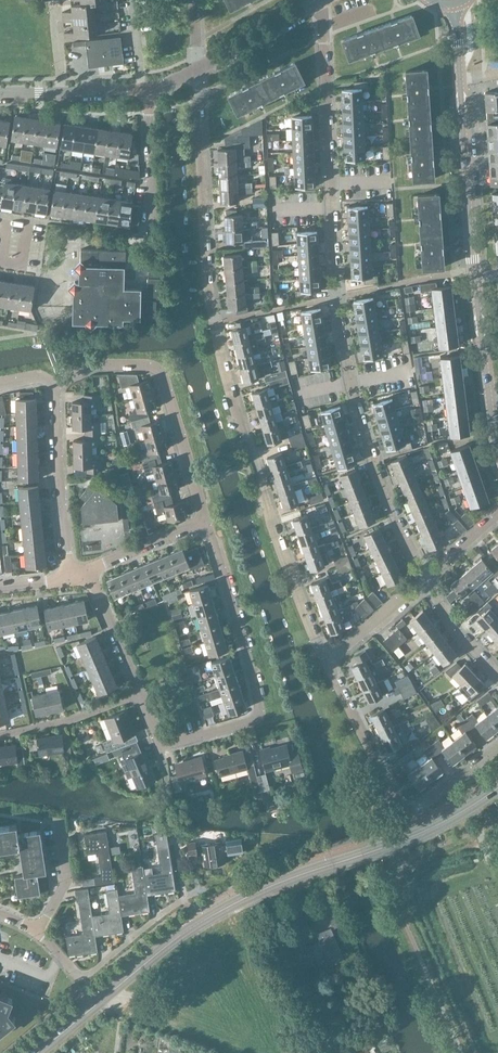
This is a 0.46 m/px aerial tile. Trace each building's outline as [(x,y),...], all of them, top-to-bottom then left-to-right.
[(248,0),(227,0),(231,8),(248,0)] [(97,3),(94,3),(81,4),(71,5),(71,10),(62,11),(62,16),(95,14),(94,4),(97,3)] [(96,24),(98,24),(99,24),(99,22),(96,22),(95,14),(62,16),(63,22),(72,21),(73,26),(96,24)] [(412,15),(378,27),(384,46),(418,34),(412,15)] [(73,26),(73,32),(64,33),(64,38),(97,35),(96,26),(99,26),(98,24),(96,24),(73,26)] [(384,46),(378,27),(343,40),(350,59),(384,46)] [(121,36),(85,41),(86,44),(88,65),(124,61),(121,36)] [(294,62),(262,79),(271,97),(303,81),(294,62)] [(429,106),(428,90),(426,70),(406,71),(408,107),(429,106)] [(262,79),(247,86),(229,95),(238,113),(271,97),(262,79)] [(353,88),(342,89),(342,100),(362,100),(361,88),(367,88),(366,81),(353,81),(353,88)] [(485,92),(486,109),(497,109),(497,92),(485,92)] [(362,100),(342,100),(343,112),(362,111),(362,100)] [(408,107),(411,143),(431,142),(429,106),(408,107)] [(286,116),(292,116),(292,127),(312,126),(311,114),(300,115),(300,108),(286,109),(286,116)] [(362,111),(343,112),(343,124),(363,123),(362,111)] [(26,118),(15,116),(11,140),(22,141),(26,118)] [(22,141),(33,143),(37,120),(26,118),(22,141)] [(0,120),(0,145),(5,145),(8,122),(0,120)] [(48,121),(37,120),(33,143),(45,145),(48,121)] [(60,123),(48,121),(45,145),(56,147),(60,123)] [(488,135),(497,135),(497,121),(487,122),(488,135)] [(363,123),(343,124),(344,136),(363,135),(363,123)] [(374,123),(367,123),(367,144),(379,145),(379,132),(373,132),(374,123)] [(72,149),(75,126),(64,124),(60,147),(72,149)] [(87,127),(75,126),(72,149),(83,151),(87,127)] [(312,126),(292,127),(293,139),(312,138),(312,126)] [(94,153),(98,129),(87,127),(83,151),(94,153)] [(109,131),(98,129),(94,153),(105,155),(109,131)] [(242,129),(225,137),(225,142),(238,141),(237,136),(242,135),(242,129)] [(105,155),(116,156),(120,133),(109,131),(105,155)] [(131,134),(120,133),(116,156),(128,158),(131,134)] [(218,162),(236,162),(242,162),(251,162),(251,156),(239,156),(238,148),(250,148),(249,135),(242,135),(237,136),(238,141),(225,142),(226,149),(218,149),(218,162)] [(363,135),(344,136),(344,148),(364,147),(363,135)] [(488,137),(489,149),(497,148),(497,135),(488,135),(488,137)] [(312,138),(293,139),(293,151),(313,150),(312,138)] [(411,143),(411,147),(413,180),(434,178),(431,142),(411,143)] [(389,145),(381,146),(382,160),(390,159),(389,145)] [(346,160),(365,159),(364,147),(344,148),(345,161),(346,161),(346,160)] [(490,162),(497,161),(497,148),(489,149),(490,162)] [(313,150),(293,151),(294,163),(314,162),(313,150)] [(490,162),(491,183),(497,183),(497,161),(490,162)] [(218,162),(219,176),(237,175),(236,162),(218,162)] [(314,162),(294,163),(294,175),(314,174),(314,162)] [(350,173),(383,170),(383,163),(349,166),(350,173)] [(113,175),(114,170),(115,168),(107,167),(106,173),(113,175)] [(314,186),(315,186),(314,174),(294,175),(295,187),(314,186)] [(219,176),(220,189),(238,188),(237,175),(219,176)] [(276,175),(269,176),(269,189),(277,189),(276,175)] [(11,183),(11,178),(5,177),(0,206),(12,208),(15,184),(11,183)] [(12,208),(23,210),(27,186),(15,184),(12,208)] [(34,211),(38,188),(27,186),(23,210),(34,211)] [(252,187),(243,187),(238,188),(220,189),(221,202),(238,202),(238,193),(249,193),(256,193),(255,187),(252,187)] [(50,190),(38,188),(34,211),(46,213),(50,190)] [(65,192),(54,190),(50,214),(62,216),(65,192)] [(62,216),(73,218),(76,194),(65,192),(62,216)] [(73,218),(84,219),(88,195),(76,194),(73,218)] [(441,230),(439,208),(438,194),(417,195),(420,232),(441,230)] [(99,197),(88,195),(84,219),(95,221),(99,197)] [(110,199),(99,197),(95,221),(106,223),(110,199)] [(266,206),(266,198),(253,198),(253,207),(266,206)] [(106,223),(118,224),(121,201),(110,199),(106,223)] [(121,201),(118,224),(129,226),(129,224),(138,225),(140,207),(132,205),(132,202),(121,201)] [(393,202),(385,202),(386,216),(394,216),(393,202)] [(348,206),(348,218),(368,217),(367,205),(348,206),(348,205),(348,206)] [(225,228),(243,228),(249,227),(249,222),(243,223),(242,214),(237,214),(236,210),(226,210),(226,215),(224,215),(225,228)] [(368,217),(348,218),(349,230),(369,229),(368,217)] [(251,228),(258,228),(258,227),(251,227),(249,227),(243,228),(225,228),(226,242),(243,241),(243,248),(265,246),(265,240),(251,241),(251,228)] [(316,230),(297,231),(298,243),(317,242),(317,229),(316,229),(316,230)] [(369,241),(369,229),(349,230),(350,242),(369,241)] [(443,266),(441,230),(420,232),(422,268),(443,266)] [(278,231),(271,232),(272,245),(279,245),(278,231)] [(369,241),(350,242),(351,254),(370,252),(369,241)] [(298,255),(318,254),(317,242),(298,243),(298,255)] [(125,268),(126,250),(81,249),(80,261),(75,265),(80,270),(80,281),(76,281),(74,281),(69,286),(74,292),(73,321),(85,321),(90,327),(95,322),(107,322),(112,323),(116,323),(121,322),(122,317),(155,318),(156,300),(163,301),(163,295),(164,295),(164,277),(163,277),(163,271),(149,271),(149,277),(150,277),(149,289),(122,288),(123,267),(125,268)] [(351,254),(351,266),(371,264),(370,252),(351,254)] [(223,255),(225,269),(242,267),(241,254),(223,255)] [(299,267),(319,266),(318,254),(298,255),(299,267)] [(372,276),(371,264),(351,266),(352,277),(363,277),(364,283),(378,283),(377,275),(372,276)] [(299,267),(300,279),(320,278),(319,266),(299,267)] [(226,282),(243,280),(242,267),(225,269),(226,282)] [(309,290),(320,290),(320,278),(300,279),(301,290),(295,290),(296,298),(309,297),(309,290)] [(245,293),(243,280),(226,282),(227,295),(245,293)] [(11,283),(0,281),(0,305),(8,306),(11,283)] [(447,286),(446,281),(419,284),(420,291),(431,290),(433,308),(453,305),(451,286),(447,286)] [(23,284),(11,283),(8,306),(19,308),(23,284)] [(30,310),(34,286),(23,284),(19,308),(30,310)] [(251,293),(245,293),(227,295),(229,309),(236,308),(237,314),(248,312),(247,307),(246,307),(245,299),(251,298),(251,293)] [(373,297),(353,300),(355,312),(375,308),(373,297)] [(455,325),(453,305),(433,308),(436,327),(455,325)] [(301,310),(303,322),(322,319),(320,307),(301,310)] [(357,323),(377,320),(375,308),(355,312),(357,323)] [(273,313),(260,316),(262,322),(274,319),(273,313)] [(322,319),(303,322),(305,334),(324,331),(322,319)] [(248,334),(246,326),(245,320),(236,323),(237,328),(231,329),(234,342),(249,339),(255,337),(264,335),(263,329),(254,332),(248,334)] [(278,332),(275,320),(268,322),(271,333),(278,332)] [(377,320),(357,323),(359,335),(379,332),(377,320)] [(455,325),(436,327),(438,347),(458,344),(455,325)] [(324,331),(305,334),(307,346),(326,342),(324,331)] [(361,347),(381,343),(379,332),(359,335),(361,347)] [(264,335),(255,337),(249,339),(234,342),(237,355),(252,351),(259,350),(258,343),(266,340),(264,335)] [(407,339),(400,340),(403,353),(410,352),(407,339)] [(326,342),(307,346),(309,357),(328,354),(326,342)] [(382,355),(381,343),(361,347),(363,359),(364,359),(364,358),(382,355)] [(254,359),(252,351),(237,355),(241,368),(256,364),(262,362),(270,360),(271,360),(269,355),(254,359)] [(330,367),(328,354),(309,357),(311,369),(330,366),(330,367)] [(459,355),(440,358),(442,377),(462,375),(459,355)] [(263,368),(271,365),(270,360),(262,362),(256,364),(241,368),(244,381),(259,377),(265,376),(263,368)] [(295,360),(287,361),(290,374),(298,373),(295,360)] [(272,373),(274,380),(287,376),(285,369),(272,373)] [(133,399),(154,394),(152,388),(151,388),(148,380),(139,383),(137,374),(117,374),(121,388),(130,386),(133,399)] [(464,394),(462,375),(442,377),(444,397),(464,394)] [(269,381),(270,388),(252,393),(256,405),(270,401),(276,400),(280,398),(278,393),(276,394),(273,387),(276,386),(289,382),(287,376),(274,380),(269,381)] [(417,389),(409,391),(412,404),(419,403),(417,389)] [(72,401),(72,415),(90,414),(90,406),(99,406),(99,394),(84,395),(84,401),(72,401)] [(129,414),(131,421),(149,416),(147,410),(156,407),(154,399),(155,399),(154,394),(133,399),(136,407),(134,407),(132,411),(133,413),(129,414)] [(467,414),(464,394),(444,397),(447,416),(467,414)] [(276,400),(270,401),(256,405),(259,418),(274,414),(281,412),(279,404),(287,402),(285,397),(280,398),(276,400)] [(20,399),(16,399),(16,413),(36,412),(36,398),(33,398),(20,399)] [(373,402),(376,415),(395,409),(392,398),(373,403),(373,402)] [(339,405),(321,411),(324,422),(343,417),(340,404),(339,405)] [(395,409),(376,415),(379,426),(398,420),(395,409)] [(36,412),(16,413),(17,426),(37,425),(36,417),(36,412)] [(308,413),(301,415),(305,428),(312,426),(308,413)] [(91,422),(90,414),(72,415),(73,427),(85,427),(85,433),(100,433),(100,421),(91,422)] [(277,426),(284,424),(288,423),(293,421),(292,417),(276,422),(274,414),(259,418),(263,430),(277,426)] [(447,416),(448,426),(449,436),(469,433),(467,414),(447,416)] [(162,429),(160,421),(151,423),(149,416),(131,421),(133,429),(137,428),(137,429),(141,431),(142,431),(145,440),(165,434),(164,428),(162,429)] [(343,417),(324,422),(327,434),(346,428),(343,417)] [(379,426),(383,437),(402,432),(398,420),(379,426)] [(266,443),(288,437),(286,430),(290,429),(288,423),(284,424),(277,426),(263,430),(266,443)] [(37,425),(17,426),(17,430),(17,439),(37,438),(37,425)] [(415,428),(416,434),(415,434),(416,444),(425,443),(424,432),(421,433),(420,427),(415,428)] [(346,428),(327,434),(331,445),(350,439),(346,428)] [(302,432),(289,437),(291,443),(304,439),(302,432)] [(383,437),(386,449),(397,446),(399,452),(412,448),(410,441),(405,443),(402,432),(383,437)] [(73,453),(92,452),(97,452),(96,445),(101,445),(100,433),(85,433),(85,439),(73,440),(73,453)] [(167,440),(165,434),(145,440),(147,447),(145,448),(143,452),(143,453),(140,454),(142,462),(160,457),(158,450),(168,448),(166,440),(167,440)] [(37,438),(17,439),(18,452),(37,452),(37,441),(37,438)] [(306,445),(304,439),(291,443),(292,449),(306,445)] [(334,456),(353,451),(350,439),(331,445),(334,456)] [(450,451),(456,469),(475,463),(468,444),(450,451)] [(432,456),(428,447),(424,448),(427,458),(432,456)] [(337,468),(356,462),(353,451),(334,456),(337,468)] [(37,452),(18,452),(18,465),(38,465),(37,453),(37,452)] [(92,460),(92,452),(73,453),(74,466),(86,465),(86,471),(101,471),(101,460),(92,460)] [(285,464),(281,452),(267,457),(271,469),(285,464)] [(411,468),(406,455),(391,462),(396,474),(411,468)] [(142,462),(143,462),(140,463),(142,469),(144,469),(146,475),(154,472),(156,480),(177,474),(175,469),(174,469),(172,461),(162,464),(160,457),(142,462)] [(436,468),(432,458),(428,460),(431,470),(436,468)] [(439,467),(448,464),(446,458),(438,461),(439,467)] [(271,469),(275,482),(289,477),(287,470),(302,464),(300,460),(292,463),(285,464),(271,469)] [(481,481),(478,472),(475,463),(456,469),(463,488),(481,481)] [(38,465),(18,465),(18,479),(24,479),(36,478),(38,478),(38,465)] [(354,467),(339,471),(341,474),(340,475),(345,487),(360,481),(355,469),(354,467)] [(417,480),(411,468),(396,474),(402,486),(417,480)] [(128,473),(120,475),(123,487),(131,484),(128,473)] [(178,480),(177,474),(156,480),(160,493),(152,495),(152,496),(150,497),(151,502),(154,502),(154,503),(172,497),(171,491),(180,488),(177,480),(178,480)] [(454,482),(452,476),(444,479),(446,485),(454,482)] [(95,477),(79,497),(85,501),(80,507),(82,524),(118,520),(116,503),(110,499),(115,493),(95,477)] [(294,490),(300,488),(318,481),(316,477),(307,480),(307,479),(292,484),(289,477),(275,482),(279,494),(294,490)] [(402,486),(407,499),(422,493),(417,480),(402,486)] [(365,494),(360,481),(345,487),(350,500),(365,494)] [(488,500),(481,481),(463,488),(469,507),(488,500)] [(327,495),(331,493),(327,483),(323,485),(327,495)] [(440,495),(445,494),(441,484),(437,485),(440,495)] [(24,486),(18,487),(19,501),(39,498),(38,485),(36,485),(24,486)] [(298,502),(294,490),(279,494),(283,506),(298,502)] [(309,503),(323,499),(321,492),(307,496),(309,503)] [(407,499),(412,511),(427,505),(422,493),(407,499)] [(331,494),(327,495),(332,507),(336,505),(331,494)] [(354,513),(370,507),(365,494),(350,500),(354,513)] [(452,504),(461,501),(459,495),(450,498),(452,504)] [(446,496),(441,498),(444,508),(449,507),(446,496)] [(154,503),(154,504),(157,515),(166,513),(168,521),(187,515),(185,507),(186,507),(184,501),(174,504),(172,497),(154,503)] [(39,498),(19,501),(21,514),(41,512),(40,503),(39,498)] [(326,509),(324,502),(311,507),(313,514),(326,509)] [(412,511),(417,524),(432,517),(427,505),(412,511)] [(375,519),(370,507),(354,513),(359,525),(375,519)] [(337,508),(333,510),(337,519),(341,518),(337,508)] [(452,520),(456,516),(449,509),(445,512),(452,520)] [(41,512),(21,514),(22,527),(42,525),(41,512)] [(474,522),(466,513),(461,517),(469,526),(474,522)] [(297,531),(311,527),(307,514),(293,519),(297,531)] [(437,529),(442,527),(440,523),(436,525),(432,517),(417,524),(423,536),(438,530),(437,529)] [(342,532),(346,530),(342,520),(338,522),(342,532)] [(466,529),(458,520),(452,525),(460,534),(466,529)] [(297,531),(302,544),(315,539),(313,532),(328,526),(326,522),(317,525),(311,527),(297,531)] [(42,525),(22,527),(22,532),(23,540),(43,538),(43,534),(42,525)] [(369,547),(384,540),(378,528),(363,535),(369,547)] [(443,542),(438,530),(423,536),(428,549),(443,542)] [(43,538),(23,540),(25,552),(25,553),(45,551),(43,538)] [(318,546),(315,539),(302,544),(306,556),(320,551),(334,546),(332,541),(318,546)] [(369,547),(375,559),(390,552),(384,540),(369,547)] [(491,549),(495,554),(490,558),(497,567),(497,543),(491,549)] [(352,556),(356,554),(352,544),(348,546),(352,556)] [(197,547),(184,552),(189,565),(191,569),(204,564),(197,547)] [(182,548),(170,553),(177,571),(189,565),(184,552),(182,548)] [(324,550),(320,551),(306,556),(310,568),(328,562),(324,550)] [(45,551),(25,553),(26,567),(46,565),(45,551)] [(396,565),(390,552),(375,559),(381,572),(396,565)] [(164,576),(177,571),(170,553),(157,558),(164,576)] [(10,555),(8,555),(4,555),(6,572),(12,571),(10,555)] [(349,561),(346,555),(333,560),(336,566),(349,561)] [(353,559),(357,568),(361,566),(357,557),(353,559)] [(152,581),(164,576),(157,558),(145,564),(152,581)] [(490,558),(485,562),(481,558),(471,567),(485,583),(488,586),(491,583),(488,579),(493,575),(495,577),(497,574),(497,567),(490,558)] [(351,568),(349,561),(336,566),(338,573),(351,568)] [(145,564),(132,569),(139,586),(152,581),(145,564)] [(402,577),(396,565),(381,572),(387,584),(402,577)] [(482,586),(485,583),(471,567),(461,575),(472,588),(479,583),(482,586)] [(120,574),(127,592),(139,586),(132,569),(120,574)] [(366,579),(362,569),(358,571),(362,581),(366,579)] [(114,597),(127,592),(120,574),(107,580),(114,597)] [(195,578),(197,584),(207,581),(206,576),(206,575),(195,578)] [(471,613),(484,601),(475,592),(475,591),(472,588),(461,575),(451,584),(462,597),(467,593),(470,596),(472,598),(470,599),(472,602),(466,607),(471,613)] [(332,582),(329,576),(311,583),(316,595),(330,590),(336,588),(342,585),(340,579),(332,582)] [(182,583),(184,589),(185,587),(193,585),(192,580),(182,583)] [(182,592),(184,589),(182,583),(179,585),(180,588),(171,592),(173,596),(176,595),(182,592)] [(491,583),(488,586),(494,593),(497,590),(491,583)] [(212,597),(208,584),(190,590),(193,603),(212,597)] [(342,585),(336,588),(330,590),(316,595),(320,607),(334,602),(332,595),(349,588),(347,584),(344,585),(344,584),(342,585)] [(490,596),(494,593),(488,586),(484,589),(490,596)] [(377,606),(381,602),(372,591),(368,595),(377,606)] [(164,600),(167,599),(173,596),(171,592),(162,595),(164,600)] [(176,595),(173,596),(167,599),(169,603),(178,600),(176,595)] [(216,610),(212,597),(193,603),(197,616),(216,610)] [(157,603),(155,598),(146,602),(148,606),(157,603)] [(373,609),(363,598),(359,603),(368,613),(373,609)] [(84,600),(71,603),(75,622),(88,619),(84,600)] [(488,601),(477,611),(481,615),(477,619),(485,629),(497,618),(489,608),(491,606),(488,601)] [(325,620),(339,614),(345,611),(351,609),(354,608),(352,603),(337,609),(334,602),(320,607),(325,620)] [(71,603),(57,606),(62,625),(75,622),(71,603)] [(133,607),(135,612),(144,608),(143,603),(133,607)] [(37,605),(24,607),(28,627),(41,624),(41,623),(38,611),(37,605)] [(57,606),(44,608),(44,610),(47,622),(48,628),(62,625),(57,606)] [(24,607),(11,610),(15,630),(28,627),(24,607)] [(121,612),(123,617),(132,613),(130,608),(121,612)] [(339,614),(325,620),(330,632),(344,627),(341,621),(353,616),(351,609),(345,611),(339,614)] [(0,613),(0,624),(2,633),(15,630),(11,610),(0,613)] [(44,610),(38,611),(41,623),(47,622),(44,610)] [(197,616),(201,629),(219,623),(216,610),(197,616)] [(410,620),(419,631),(432,622),(423,610),(410,620)] [(497,618),(485,629),(494,639),(497,635),(497,618)] [(439,632),(432,622),(419,631),(426,642),(439,632)] [(223,636),(219,623),(201,629),(205,642),(223,636)] [(402,642),(407,638),(398,628),(393,632),(402,642)] [(393,632),(388,636),(397,647),(402,642),(393,632)] [(435,653),(447,643),(439,632),(426,642),(435,653)] [(76,644),(82,656),(100,648),(95,636),(76,644)] [(227,649),(223,636),(205,642),(209,655),(227,649)] [(388,636),(383,640),(393,651),(397,647),(388,636)] [(456,654),(447,643),(435,653),(443,663),(456,654)] [(60,657),(64,655),(60,645),(56,647),(60,657)] [(82,656),(87,668),(105,660),(100,648),(82,656)] [(372,664),(365,650),(354,656),(357,662),(351,665),(357,677),(370,670),(377,667),(385,663),(382,658),(372,664)] [(216,675),(233,669),(229,656),(211,662),(216,675)] [(87,668),(92,681),(111,673),(105,660),(87,668)] [(462,684),(474,673),(465,663),(461,667),(456,662),(445,670),(451,677),(453,675),(462,684)] [(377,667),(370,670),(357,677),(363,689),(376,682),(373,675),(387,668),(385,663),(377,667)] [(68,676),(73,675),(69,665),(64,667),(68,676)] [(216,675),(220,688),(238,682),(233,669),(216,675)] [(98,693),(116,685),(111,673),(92,681),(98,693)] [(483,682),(474,673),(462,684),(458,688),(467,698),(471,694),(483,682)] [(78,687),(74,677),(70,679),(74,689),(78,687)] [(389,693),(382,680),(376,682),(363,689),(369,701),(382,694),(383,696),(389,693)] [(398,686),(401,692),(413,686),(410,680),(398,686)] [(222,695),(224,701),(242,695),(238,682),(220,688),(206,692),(206,693),(208,697),(209,700),(222,695)] [(194,688),(196,692),(205,689),(204,684),(194,688)] [(413,686),(401,692),(404,698),(416,692),(413,686)] [(59,690),(45,692),(49,711),(63,708),(59,690)] [(83,699),(79,690),(75,692),(79,701),(83,699)] [(488,691),(477,700),(481,705),(490,699),(496,707),(487,714),(497,728),(497,704),(488,691)] [(36,714),(49,711),(45,692),(32,695),(36,714)] [(246,708),(242,695),(224,701),(228,713),(246,708)] [(429,702),(432,706),(441,700),(439,696),(429,702)] [(434,710),(435,710),(444,704),(441,700),(432,706),(434,710)] [(9,720),(6,706),(0,708),(0,721),(9,720)] [(390,720),(396,717),(395,716),(399,714),(397,709),(393,711),(393,712),(388,715),(384,708),(371,714),(377,726),(390,720)] [(125,744),(123,738),(134,733),(125,710),(105,718),(113,737),(102,741),(106,751),(125,744)] [(486,737),(497,728),(487,714),(478,721),(473,714),(465,720),(472,730),(478,726),(486,737)] [(396,731),(402,728),(410,724),(408,719),(393,726),(390,720),(377,726),(382,738),(396,731)] [(467,734),(472,730),(465,720),(457,726),(462,733),(453,740),(464,754),(475,745),(467,734)] [(413,729),(410,724),(402,728),(396,731),(382,738),(388,750),(394,747),(399,756),(409,748),(405,742),(408,740),(404,733),(413,729)] [(51,735),(51,736),(29,738),(30,750),(37,749),(38,753),(62,750),(63,756),(71,755),(69,741),(62,742),(61,734),(51,735)] [(438,739),(430,745),(438,756),(443,752),(452,763),(464,754),(453,740),(444,747),(438,739)] [(137,787),(154,779),(151,770),(149,771),(136,741),(113,751),(115,756),(118,754),(128,778),(132,776),(137,787)] [(4,745),(4,746),(0,746),(0,763),(16,761),(16,766),(24,765),(21,747),(14,747),(14,744),(4,745)] [(290,754),(287,744),(270,749),(269,747),(261,749),(266,770),(290,763),(293,771),(303,769),(299,752),(290,754)] [(428,759),(419,765),(430,780),(442,771),(433,760),(438,756),(430,745),(423,751),(428,759)] [(258,779),(258,776),(254,764),(247,765),(243,750),(228,754),(229,756),(216,759),(220,776),(248,768),(252,780),(251,781),(254,792),(261,790),(258,779)] [(410,777),(408,779),(411,783),(413,781),(419,788),(430,780),(419,765),(410,772),(404,763),(412,757),(409,752),(397,760),(410,777)] [(175,792),(182,790),(180,783),(192,780),(192,778),(206,774),(201,756),(191,759),(191,761),(175,766),(177,774),(170,776),(175,792)] [(258,776),(258,779),(261,790),(270,788),(266,773),(258,776)] [(0,827),(0,850),(19,847),(23,874),(19,875),(14,876),(17,896),(40,892),(37,873),(46,872),(40,830),(18,833),(17,824),(0,827)] [(95,884),(114,881),(106,831),(84,834),(87,854),(98,852),(101,876),(94,877),(95,884)] [(226,841),(227,844),(222,845),(222,841),(196,845),(195,840),(186,842),(189,858),(198,857),(197,855),(202,854),(203,865),(225,862),(224,854),(228,854),(243,852),(241,838),(226,841)] [(161,872),(144,875),(147,894),(175,890),(167,840),(156,842),(161,872)] [(139,853),(130,854),(132,867),(131,867),(135,892),(118,895),(121,915),(149,910),(147,894),(144,875),(142,866),(139,853)] [(123,931),(121,915),(118,895),(117,888),(115,888),(115,883),(108,885),(109,889),(106,890),(109,913),(92,916),(95,936),(123,931)] [(95,900),(105,897),(102,886),(92,888),(95,900)] [(78,901),(83,933),(66,936),(69,955),(76,954),(76,955),(98,952),(95,936),(90,899),(88,888),(75,890),(77,901),(78,901)] [(346,922),(341,911),(328,916),(333,927),(346,922)] [(326,952),(331,963),(343,958),(330,928),(318,933),(321,940),(305,947),(300,935),(288,941),(300,969),(312,964),(310,960),(326,952)] [(15,1019),(10,1013),(9,1014),(6,1010),(8,1006),(9,1007),(12,999),(0,994),(0,1031),(15,1019)]
